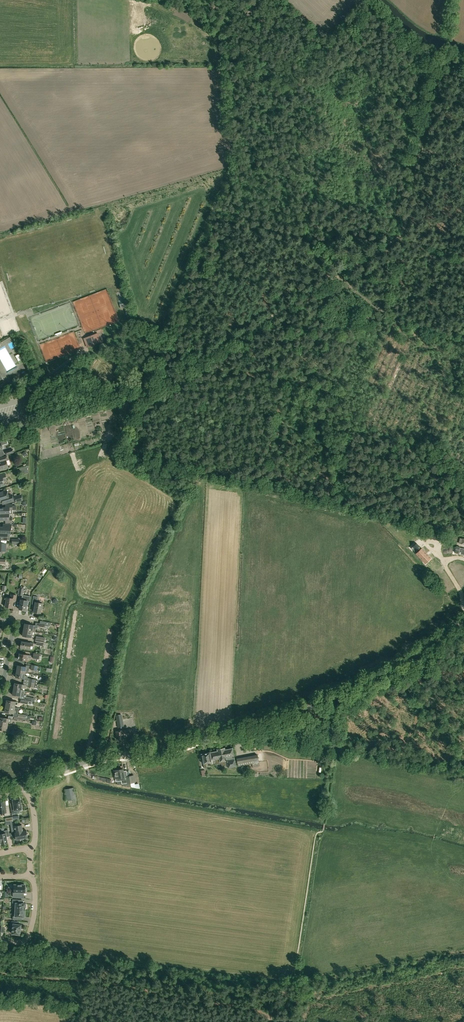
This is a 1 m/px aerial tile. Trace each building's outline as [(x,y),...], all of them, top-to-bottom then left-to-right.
[(86,341),(87,345),(88,347),(92,346),(91,344),(98,342),(96,337),(86,341)] [(0,462),(0,470),(9,468),(6,460),(8,460),(7,456),(1,458),(2,461),(0,462)] [(0,492),(0,502),(2,501),(2,504),(14,501),(13,495),(9,496),(7,490),(0,492)] [(13,510),(12,504),(6,504),(6,507),(0,507),(0,512),(0,514),(9,514),(10,514),(13,513),(13,510)] [(6,523),(13,523),(12,517),(10,517),(9,514),(0,514),(0,520),(6,520),(6,523)] [(11,524),(3,524),(3,527),(0,527),(0,533),(8,533),(11,534),(11,524)] [(419,557),(425,564),(429,560),(423,553),(419,550),(417,552),(420,556),(419,557)] [(20,586),(20,588),(18,595),(22,595),(22,600),(21,599),(19,609),(26,610),(27,604),(28,605),(29,601),(30,601),(31,596),(23,595),(24,590),(26,590),(26,588),(24,587),(20,586)] [(11,598),(7,598),(5,607),(12,608),(13,602),(15,601),(16,596),(11,595),(11,598)] [(43,603),(37,603),(38,597),(34,596),(32,604),(35,604),(34,612),(41,613),(43,603)] [(23,636),(34,638),(34,635),(32,635),(32,631),(24,630),(23,636)] [(24,697),(24,694),(25,691),(21,690),(13,689),(12,695),(20,696),(24,697)] [(26,715),(18,714),(19,714),(18,713),(19,708),(14,707),(6,706),(5,712),(13,713),(13,714),(13,716),(14,716),(18,717),(27,718),(27,719),(29,719),(34,720),(35,717),(28,716),(28,715),(28,714),(27,714),(26,714),(26,715)] [(118,727),(124,726),(122,714),(116,716),(118,727)] [(122,730),(116,731),(117,739),(124,738),(124,737),(133,736),(132,729),(122,731),(122,730)] [(218,751),(210,753),(212,762),(212,764),(216,763),(220,762),(227,760),(228,768),(236,766),(233,748),(225,750),(225,748),(217,749),(218,751)] [(202,755),(204,768),(207,767),(206,763),(212,762),(210,753),(202,755)] [(237,759),(238,766),(252,763),(253,766),(260,765),(258,755),(237,759)] [(133,775),(124,777),(123,769),(114,771),(115,779),(119,778),(119,781),(122,780),(122,784),(127,783),(127,784),(134,783),(133,775)] [(76,799),(74,788),(65,789),(67,800),(76,799)] [(23,808),(22,805),(21,805),(20,798),(13,799),(13,802),(14,807),(11,807),(12,814),(17,813),(17,810),(22,809),(22,808),(23,808)] [(0,802),(0,814),(4,813),(5,816),(11,815),(9,808),(6,808),(5,801),(4,801),(4,800),(0,801),(0,802)] [(16,840),(28,838),(26,830),(23,831),(22,825),(15,826),(16,832),(15,832),(16,840)] [(2,844),(8,843),(7,837),(10,836),(8,830),(0,832),(0,835),(2,844)] [(25,885),(14,885),(14,892),(13,892),(13,897),(21,898),(21,893),(25,893),(25,892),(26,892),(26,888),(25,888),(25,885)] [(13,899),(12,903),(13,903),(13,909),(25,910),(25,908),(26,908),(26,904),(19,903),(19,900),(13,899)] [(25,910),(13,909),(13,910),(14,910),(14,916),(13,916),(13,920),(18,920),(18,917),(24,917),(25,910)] [(11,924),(13,925),(12,933),(12,934),(13,934),(16,934),(16,935),(18,935),(19,934),(19,935),(20,935),(20,934),(21,925),(20,924),(20,925),(17,924),(17,922),(12,921),(11,924)]
